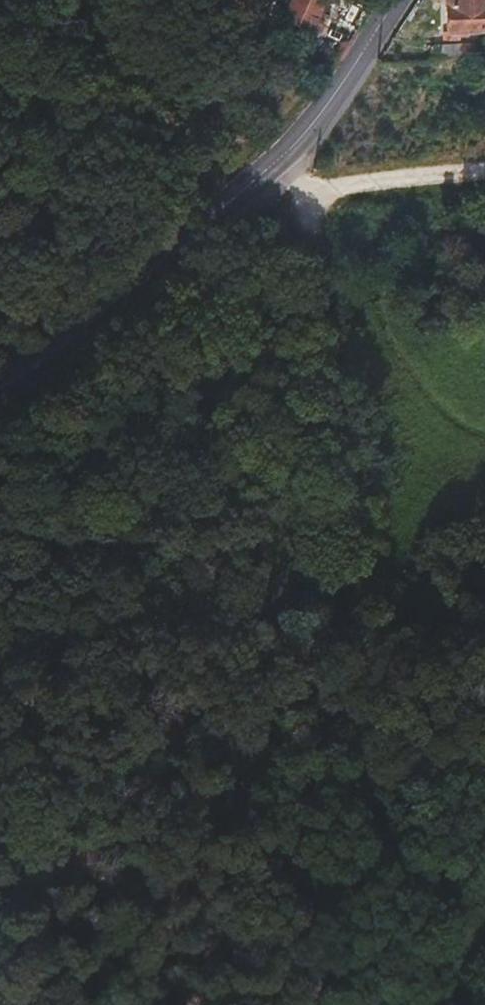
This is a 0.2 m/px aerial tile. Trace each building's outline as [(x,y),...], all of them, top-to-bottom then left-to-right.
[(283,17),(319,35),(329,17),(318,12),(324,0),(291,0),(283,17)] [(451,32),(484,31),(484,11),(484,8),(484,0),(449,0),(451,32)] [(434,46),(434,59),(467,58),(467,45),(434,46)]
